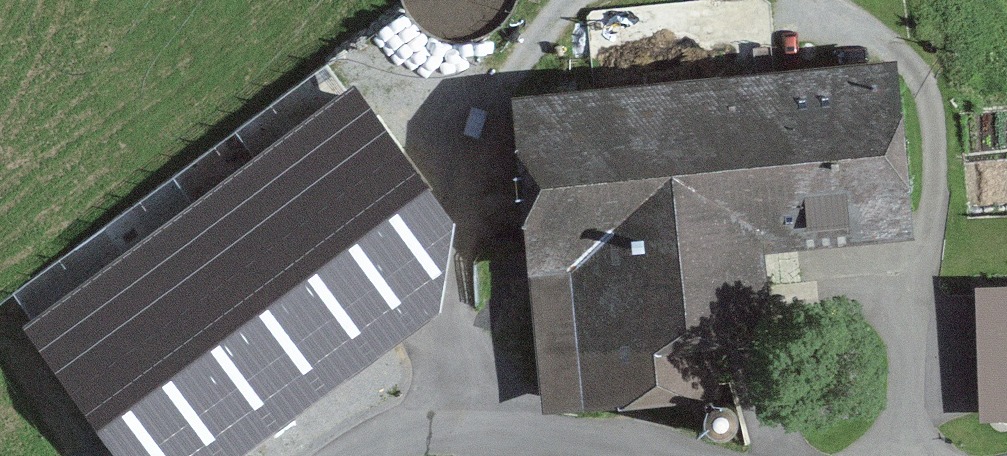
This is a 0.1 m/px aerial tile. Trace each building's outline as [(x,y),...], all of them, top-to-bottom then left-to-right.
[(432,31),(451,37),(472,36),(491,28),(507,14),(515,0),(402,0),(402,3),(415,19),(432,31)] [(705,380),(701,333),(751,328),(743,246),(891,231),(878,99),(526,135),(552,396),(705,380)] [(347,106),(38,332),(129,455),(213,455),(424,302),(436,227),(347,106)] [(977,306),(971,424),(1006,426),(1006,307),(977,306)]
